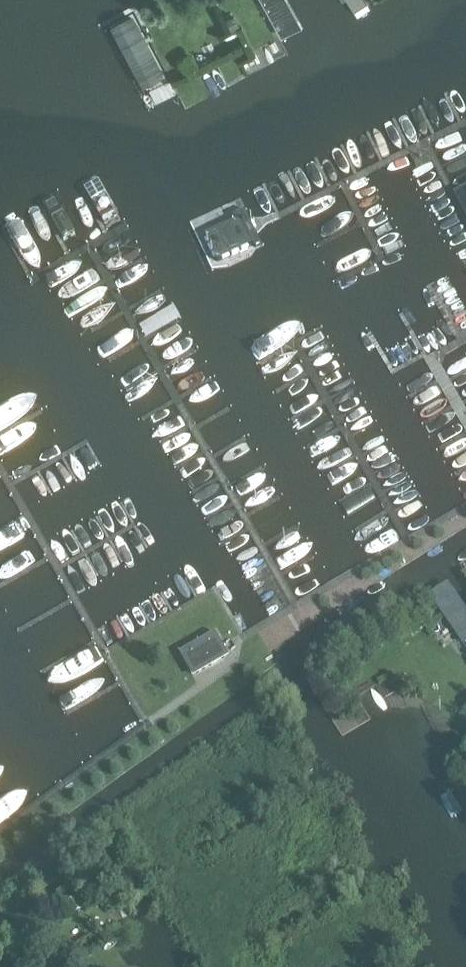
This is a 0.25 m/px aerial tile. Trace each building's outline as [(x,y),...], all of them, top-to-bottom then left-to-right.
[(261,3),(278,34),(290,28),(275,0),(267,0),(261,3)] [(112,25),(144,86),(167,73),(135,13),(112,25)] [(454,192),(465,214),(465,186),(454,192)] [(217,262),(253,244),(254,244),(241,219),(205,236),(217,262)] [(464,649),(465,648),(465,611),(448,583),(428,597),(464,649)] [(179,653),(194,677),(229,657),(214,633),(179,653)]
